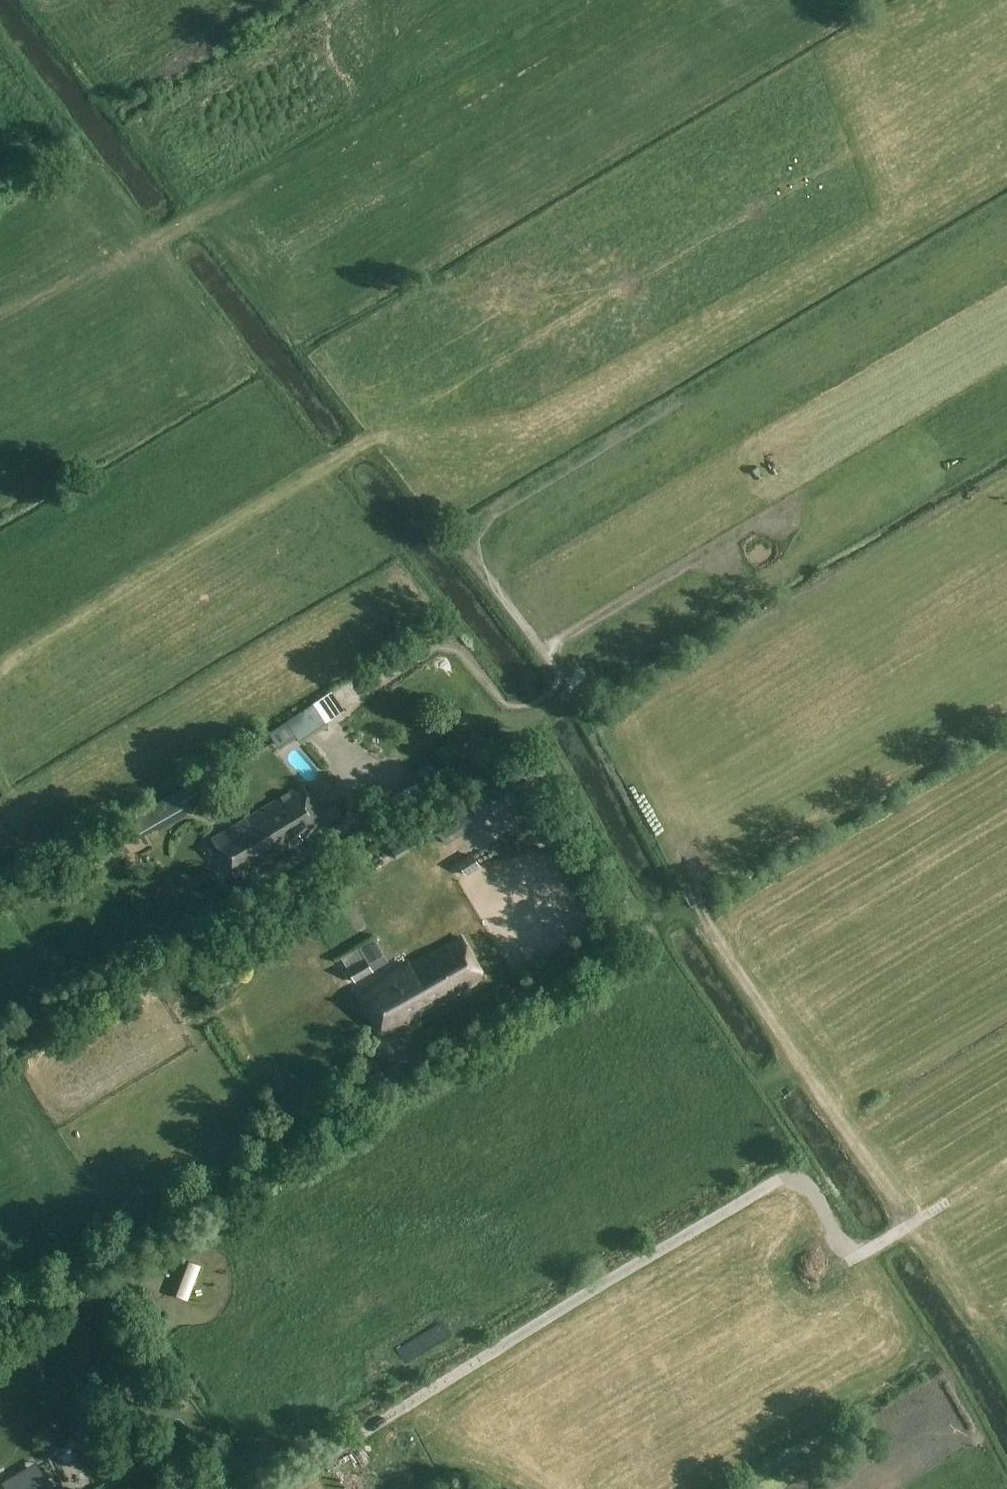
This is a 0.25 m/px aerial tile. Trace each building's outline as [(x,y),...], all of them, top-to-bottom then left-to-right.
[(296,736),(287,722),(269,734),(278,748),(296,736)] [(497,812),(532,790),(521,770),(484,790),(431,823),(444,845),(497,812)] [(188,802),(206,790),(198,776),(176,791),(123,820),(134,840),(187,810),(182,802),(186,799),(188,802)] [(301,839),(326,825),(302,784),(212,838),(236,879),(288,848),(284,842),(298,834),(301,839)] [(402,854),(423,846),(419,834),(397,843),(402,854)] [(471,853),(457,862),(466,876),(481,867),(471,853)] [(407,1021),(484,977),(461,937),(410,966),(408,963),(360,991),(383,1031),(406,1018),(407,1021)] [(354,982),(372,971),(364,958),(346,968),(354,982)] [(52,1480),(37,1488),(57,1488),(52,1480)]
